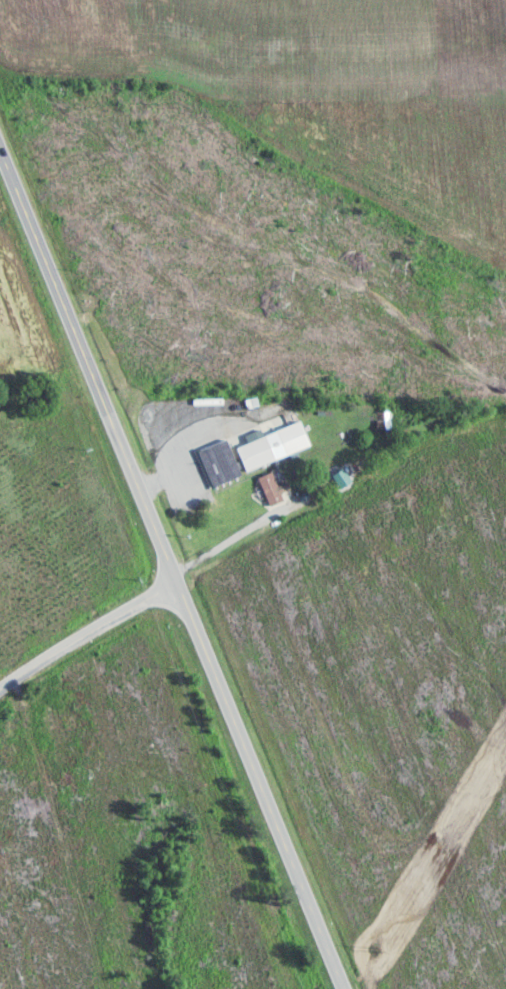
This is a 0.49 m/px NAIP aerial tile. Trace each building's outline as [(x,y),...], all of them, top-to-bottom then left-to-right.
[(239,474),(270,462),(261,438),(230,449),(239,474)] [(236,479),(222,440),(192,452),(206,490),(236,479)]
